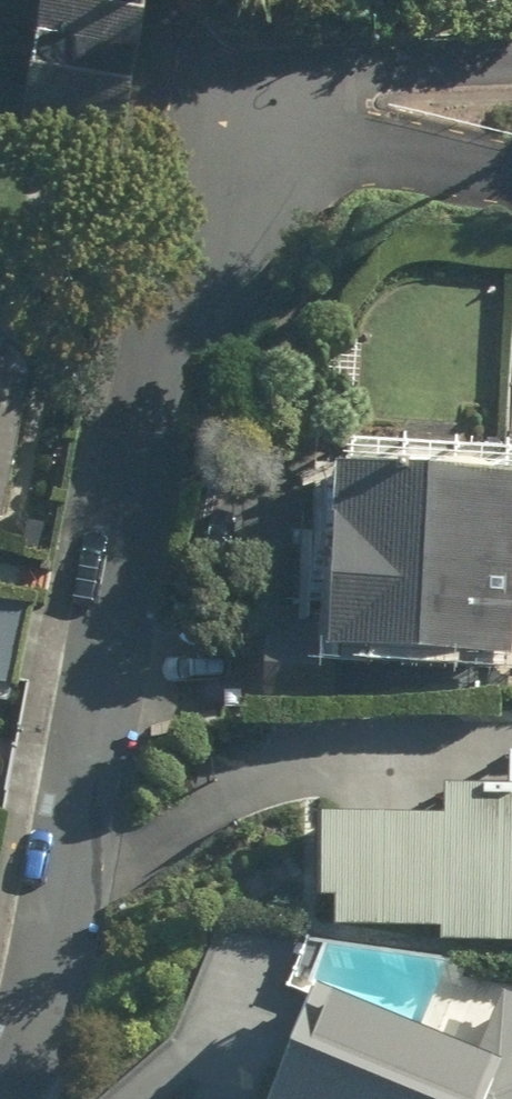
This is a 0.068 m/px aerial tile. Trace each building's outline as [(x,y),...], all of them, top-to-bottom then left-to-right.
[(19,140),(126,159),(154,0),(44,0),(19,140)] [(335,446),(331,646),(511,650),(511,450),(335,446)] [(0,601),(0,690),(15,693),(30,606),(0,601)] [(510,747),(508,784),(440,782),(439,811),(317,807),(314,900),(332,900),(330,929),(436,933),(435,945),(511,948),(511,747),(510,747)] [(496,981),(473,1040),(315,977),(266,1098),(511,1098),(511,987),(496,981)]
